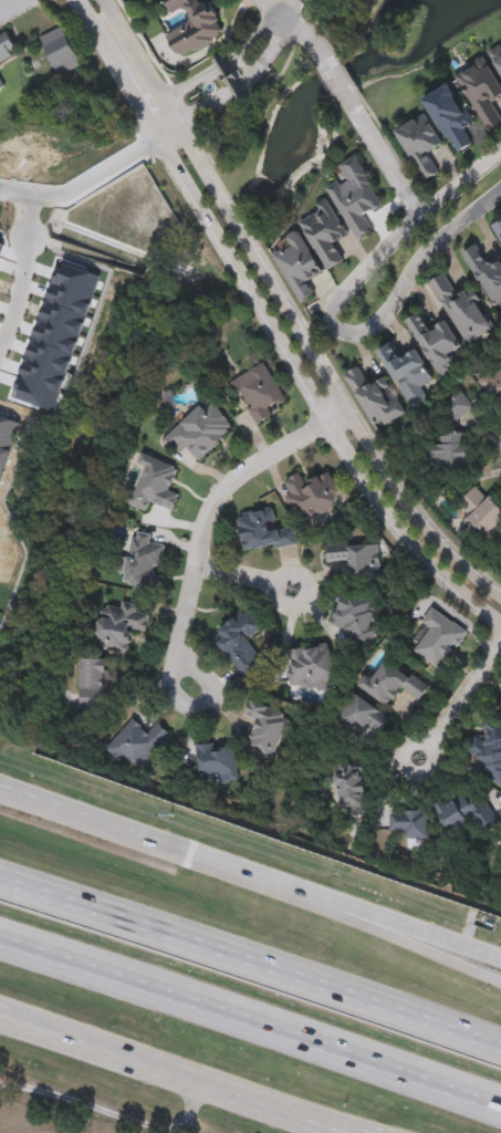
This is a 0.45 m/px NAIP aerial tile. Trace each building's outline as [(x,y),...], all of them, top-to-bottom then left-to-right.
[(39,39),(62,28),(81,65),(59,76),(39,39)] [(15,50),(0,59),(0,40),(8,35),(15,50)] [(492,45),(500,42),(500,68),(492,45)] [(489,59),(500,80),(500,98),(494,101),(500,113),(500,126),(488,133),(457,75),(489,59)] [(456,155),(424,100),(453,83),(478,125),(469,131),(477,144),(456,155)] [(396,132),(427,114),(445,145),(432,153),(443,173),(426,183),(396,132)] [(328,189),(347,178),(340,166),(356,155),(387,207),(367,218),(375,231),(358,241),(328,189)] [(349,237),(338,242),(347,260),(327,271),(301,219),(332,202),(349,237)] [(302,303),(271,251),(302,233),(325,273),(311,281),(317,293),(302,303)] [(491,266),(500,262),(500,307),(493,311),(466,251),(481,245),(491,266)] [(495,329),(465,344),(432,281),(448,274),(459,295),(474,288),(495,329)] [(407,322),(424,312),(434,329),(448,321),(463,347),(451,354),(460,370),(440,381),(407,322)] [(410,409),(379,352),(396,343),(404,355),(417,347),(435,381),(424,387),(430,399),(410,409)] [(232,382),(267,363),(286,398),(272,407),(276,415),(257,426),(232,382)] [(478,381),(500,364),(500,407),(499,408),(478,381)] [(345,376),(361,366),(372,385),(386,377),(408,415),(387,427),(384,423),(376,427),(345,376)] [(458,423),(443,406),(461,391),(476,407),(458,423)] [(163,440),(203,404),(208,409),(216,404),(239,429),(201,462),(187,447),(177,456),(163,440)] [(442,446),(441,436),(465,434),(469,465),(432,470),(429,447),(442,446)] [(180,469),(171,490),(181,495),(174,512),(152,502),(147,512),(129,505),(145,469),(139,467),(145,454),(180,469)] [(347,499),(304,524),(288,497),(292,493),(285,482),(301,474),(307,485),(331,471),(347,499)] [(478,486),(500,509),(500,524),(488,538),(457,507),(478,486)] [(240,514),(274,508),(279,530),(298,527),(300,543),(247,553),(240,514)] [(155,536),(153,544),(165,547),(157,590),(125,583),(135,532),(155,536)] [(330,544),(380,543),(382,575),(351,576),(351,562),(330,562),(330,544)] [(376,601),(375,637),(337,636),(338,599),(376,601)] [(98,649),(106,607),(123,611),(123,604),(152,610),(147,633),(134,630),(129,655),(98,649)] [(264,662),(243,676),(216,635),(252,610),(265,628),(249,640),(264,662)] [(469,632),(445,671),(417,653),(431,630),(422,624),(432,610),(469,632)] [(289,654),(331,644),(338,679),(296,688),(289,654)] [(82,709),(83,659),(107,661),(106,709),(82,709)] [(392,707),(359,688),(369,672),(378,677),(388,661),(429,685),(420,700),(403,690),(392,707)] [(380,725),(366,723),(364,734),(345,730),(349,700),(384,706),(380,725)] [(291,716),(273,760),(246,749),(257,721),(246,717),(252,701),(291,716)] [(159,724),(173,735),(138,773),(109,748),(134,719),(150,734),(159,724)] [(477,732),(500,732),(500,779),(478,780),(477,732)] [(202,780),(200,746),(219,745),(219,751),(236,750),(237,779),(202,780)] [(366,808),(338,808),(338,763),(366,763),(366,808)] [(472,786),(498,823),(489,829),(480,817),(456,833),(439,808),(472,786)] [(393,839),(393,812),(429,812),(429,839),(393,839)]
